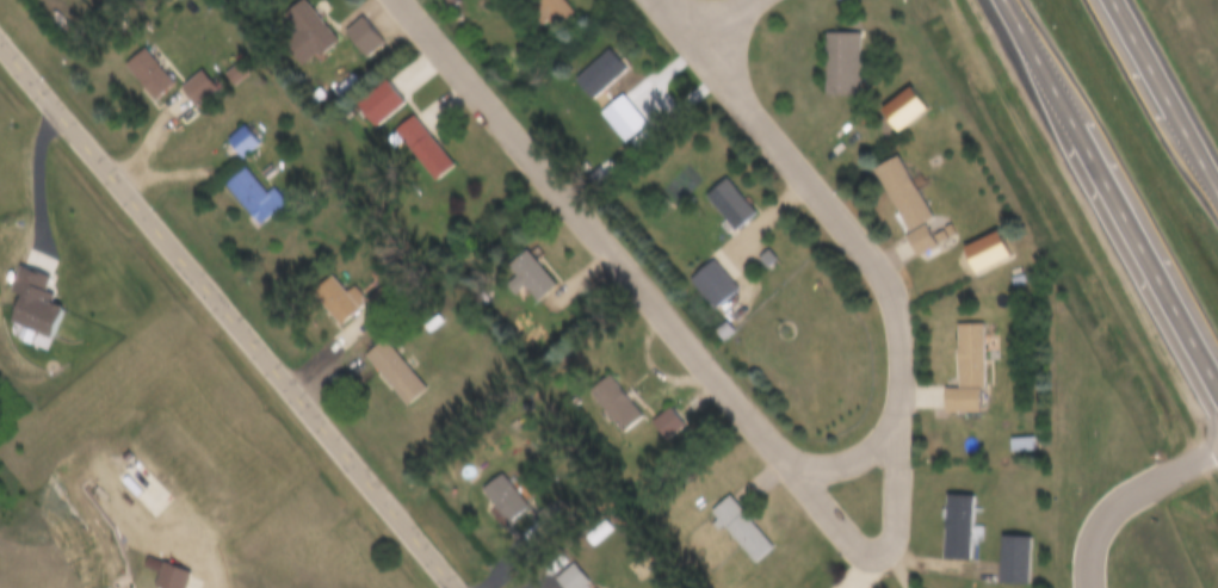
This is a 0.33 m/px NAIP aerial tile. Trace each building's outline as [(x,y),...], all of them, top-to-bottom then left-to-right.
[(340,41),(309,0),(304,0),(282,18),(293,32),(284,39),(306,68),(340,41)] [(381,36),(367,18),(349,33),(364,50),(381,36)] [(827,97),(862,97),(862,33),(827,33),(827,97)] [(158,100),(177,83),(145,48),(126,66),(158,100)] [(577,81),(594,100),(629,68),(612,50),(577,81)] [(184,91),(201,108),(221,89),(203,72),(184,91)] [(360,105),(380,129),(409,104),(390,80),(360,105)] [(459,166),(419,115),(400,130),(440,181),(459,166)] [(250,159),(265,143),(245,124),(230,140),(250,159)] [(902,155),(876,167),(907,231),(932,219),(902,155)] [(280,188),(274,194),(251,168),(231,185),(267,227),(294,203),(280,188)] [(758,214),(729,177),(708,194),(736,231),(758,214)] [(908,236),(918,256),(939,245),(928,225),(908,236)] [(505,273),(535,305),(559,282),(529,250),(505,273)] [(715,309),(741,290),(717,257),(691,277),(715,309)] [(345,324),(370,306),(378,316),(397,302),(387,288),(371,299),(362,286),(352,293),(339,276),(320,289),(345,324)] [(985,323),(958,323),(959,389),(946,389),(947,412),(979,412),(979,388),(985,388),(985,323)] [(412,405),(432,389),(391,339),(371,355),(412,405)] [(593,387),(623,432),(644,418),(614,373),(593,387)] [(668,439),(687,423),(672,406),(653,422),(668,439)] [(1033,438),(1011,438),(1011,454),(1033,454),(1033,438)] [(484,488),(511,522),(531,506),(504,472),(484,488)] [(952,561),(968,562),(970,486),(954,485),(952,561)] [(708,515),(758,563),(777,544),(726,496),(708,515)] [(567,552),(548,566),(565,587),(596,587),(567,552)]
